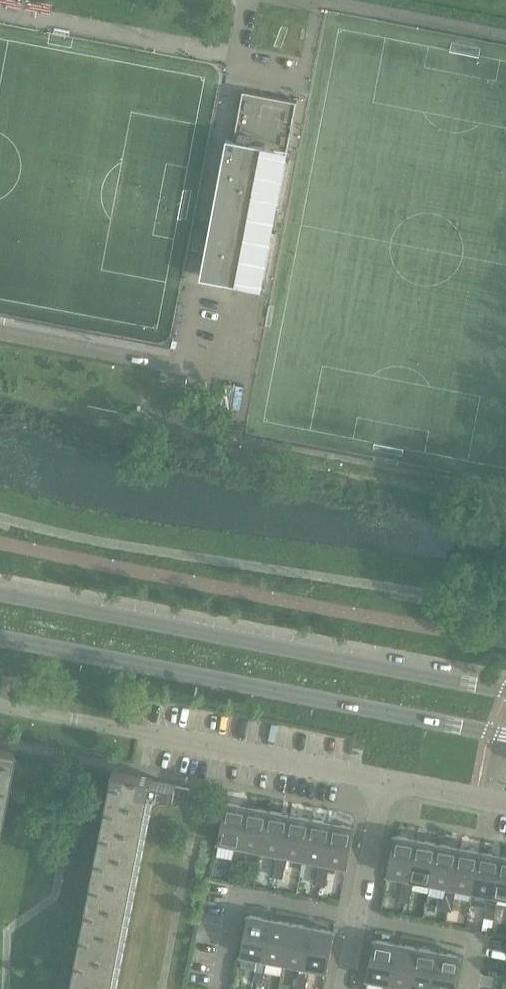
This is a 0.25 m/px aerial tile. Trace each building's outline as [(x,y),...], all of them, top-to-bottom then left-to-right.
[(288,151),(234,141),(227,139),(201,278),(208,279),(262,290),(264,279),(267,280),(275,234),(263,232),(268,205),(280,207),(289,162),(286,161),(288,151)] [(12,751),(0,749),(0,813),(12,751)] [(147,808),(150,793),(174,798),(174,797),(188,800),(190,789),(176,787),(177,786),(153,781),(153,778),(114,770),(72,988),(112,988),(147,808)] [(241,846),(248,807),(226,802),(218,842),(236,845),(241,846)] [(262,850),(270,811),(248,807),(241,846),(246,847),(262,850)] [(283,854),(291,815),(270,811),(262,850),(279,854),(283,854)] [(305,859),(312,819),(291,815),(283,854),(288,855),(305,859)] [(325,863),(333,823),(312,819),(305,859),(321,862),(325,863)] [(348,867),(356,827),(333,823),(325,863),(330,864),(348,867)] [(409,879),(417,839),(395,835),(387,874),(405,878),(409,879)] [(430,883),(438,843),(417,839),(409,879),(414,880),(430,883)] [(452,887),(459,847),(438,843),(430,883),(447,886),(452,887)] [(244,859),(246,847),(241,846),(236,845),(234,857),(244,859)] [(473,891),(481,852),(459,847),(452,887),(457,888),(473,891)] [(494,895),(502,856),(481,852),(473,891),(490,894),(494,895)] [(286,867),(288,855),(283,854),(279,854),(276,865),(286,867)] [(502,856),(494,895),(500,896),(505,897),(505,856),(502,856)] [(241,871),(244,859),(234,857),(232,869),(241,871)] [(328,875),(330,864),(325,863),(321,862),(318,873),(328,875)] [(284,879),(286,867),(276,865),(274,877),(284,879)] [(326,887),(328,875),(318,873),(316,885),(326,887)] [(412,891),(414,880),(409,879),(405,878),(402,889),(412,891)] [(455,900),(457,888),(452,887),(447,886),(445,898),(455,900)] [(410,903),(412,891),(402,889),(400,901),(410,903)] [(497,908),(500,896),(494,895),(490,894),(487,906),(497,908)] [(452,911),(455,900),(445,898),(442,909),(452,911)] [(495,920),(497,908),(487,906),(485,918),(495,920)] [(263,959),(271,919),(248,914),(240,954),(258,958),(263,959)] [(284,963),(292,923),(271,919),(263,959),(268,960),(284,963)] [(305,967),(313,927),(292,923),(284,963),(300,966),(305,967)] [(328,971),(336,931),(313,927),(305,967),(310,968),(328,971)] [(389,982),(397,943),(375,938),(367,978),(385,981),(389,982)] [(410,986),(418,947),(397,943),(389,982),(394,983),(410,986)] [(440,951),(418,947),(410,986),(423,988),(432,988),(440,951)] [(462,956),(440,951),(432,988),(456,988),(462,956)] [(266,971),(268,960),(263,959),(258,958),(256,970),(266,971)] [(308,980),(310,968),(305,967),(300,966),(298,978),(308,980)] [(264,983),(266,971),(256,970),(254,981),(264,983)] [(308,980),(298,978),(296,988),(306,988),(308,980)]
